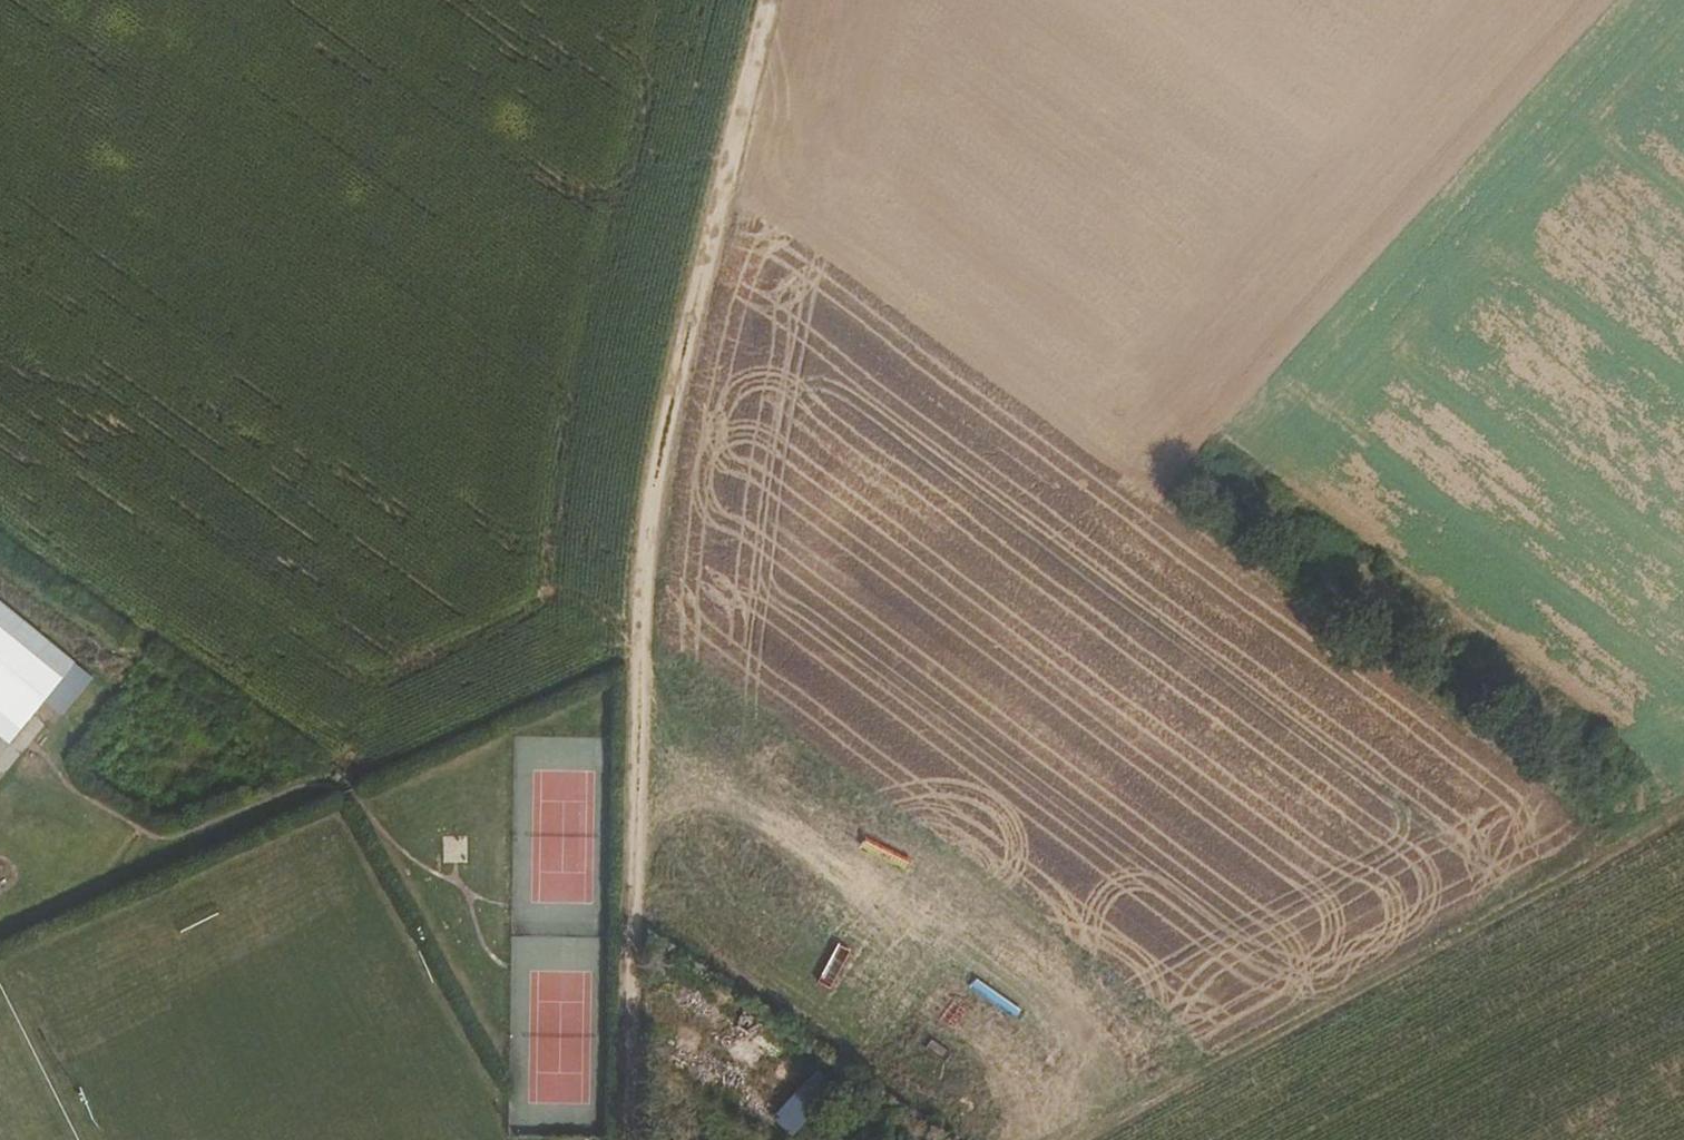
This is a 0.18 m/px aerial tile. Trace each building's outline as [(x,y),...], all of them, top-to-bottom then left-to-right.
[(0,606),(0,743),(5,746),(72,668),(0,606)] [(461,861),(461,827),(437,825),(437,863),(461,861)]
